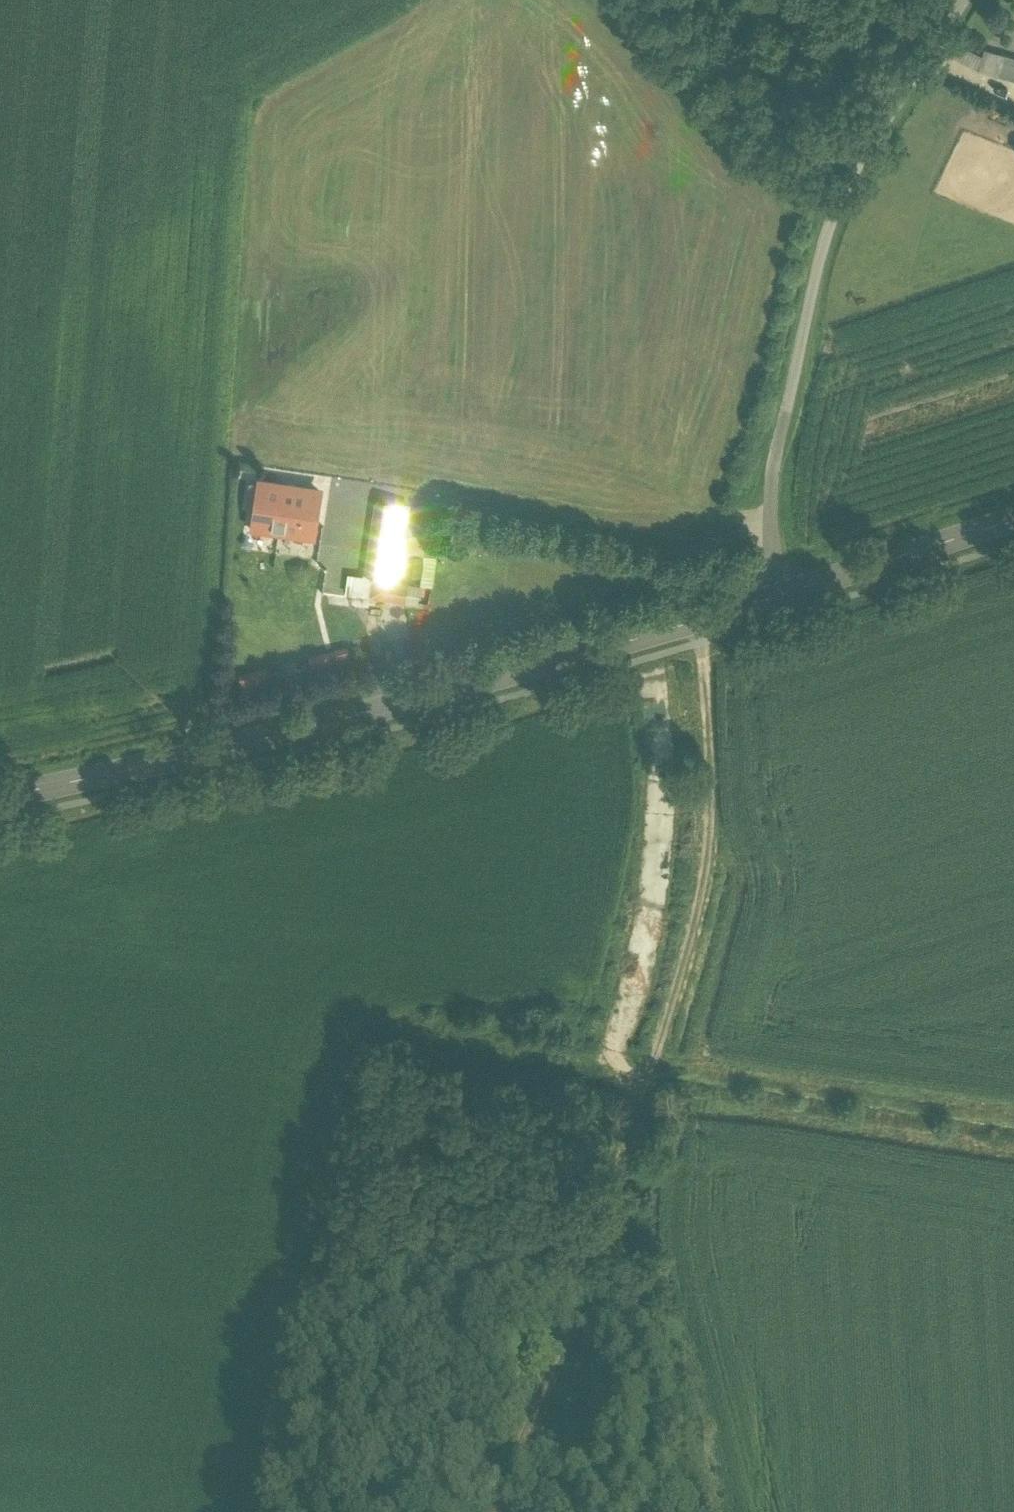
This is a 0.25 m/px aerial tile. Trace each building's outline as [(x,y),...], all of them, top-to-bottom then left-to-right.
[(1005,55),(999,74),(1013,78),(1013,57),(1005,55)] [(322,491),(261,483),(255,523),(316,532),(322,491)] [(410,505),(378,500),(368,572),(399,577),(410,505)] [(441,1511),(461,1511),(463,1505),(446,1498),(441,1511)]
